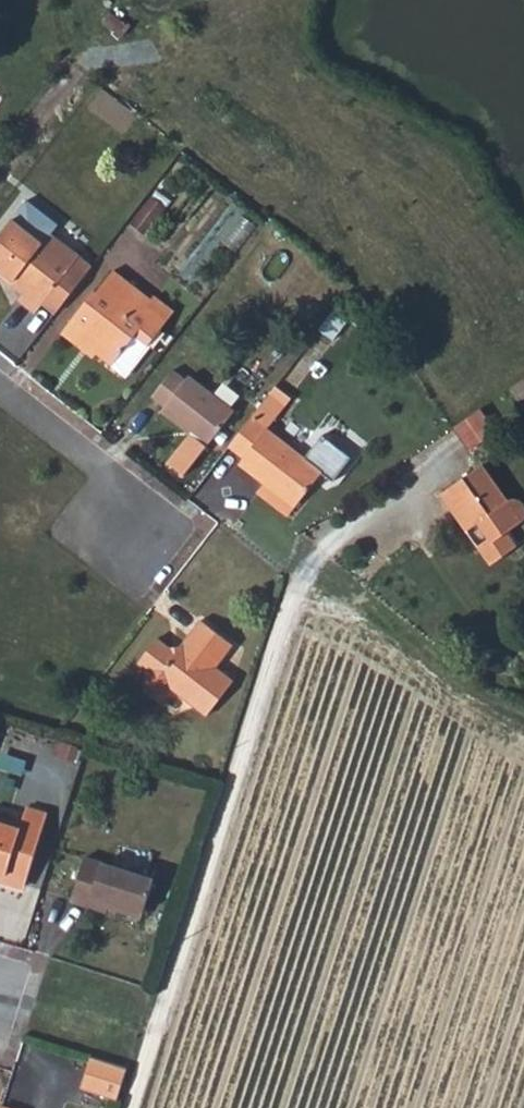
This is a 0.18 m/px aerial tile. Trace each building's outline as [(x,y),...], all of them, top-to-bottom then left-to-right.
[(54,313),(91,266),(79,258),(72,266),(46,246),(53,237),(61,226),(29,202),(0,242),(0,270),(23,289),(16,296),(35,312),(44,303),(54,313)] [(79,258),(53,237),(46,246),(72,266),(79,258)] [(131,334),(145,344),(165,319),(150,307),(154,302),(113,271),(96,293),(90,289),(58,333),(77,346),(81,342),(98,354),(108,363),(131,334)] [(150,307),(165,319),(171,310),(157,298),(154,302),(150,307)] [(108,363),(122,374),(145,344),(131,334),(108,363)] [(81,342),(77,346),(93,360),(98,354),(81,342)] [(167,363),(147,391),(162,402),(161,406),(205,441),(231,408),(186,372),(183,376),(167,363)] [(523,397),(523,377),(513,385),(522,398),(523,397)] [(242,455),(269,476),(297,497),(321,466),(331,474),(349,452),(320,430),(303,451),(264,422),(283,399),(269,387),(229,439),(245,452),(242,455)] [(499,428),(483,405),(458,422),(474,445),(499,428)] [(479,458),(438,488),(463,526),(473,517),(484,532),(473,541),(488,562),(518,542),(508,528),(517,519),(519,512),(517,499),(512,495),(504,494),(479,458)] [(289,506),(297,497),(269,476),(261,485),(289,506)] [(147,667),(144,683),(154,692),(170,684),(204,712),(231,677),(209,659),(214,654),(222,658),(232,644),(200,619),(177,649),(157,633),(136,658),(147,667)] [(6,883),(26,888),(48,810),(28,804),(22,824),(0,818),(0,869),(9,871),(6,883)] [(84,853),(69,902),(107,913),(111,902),(142,912),(154,874),(84,853)] [(0,869),(0,881),(6,883),(9,871),(0,869)] [(82,1086),(118,1099),(128,1067),(92,1055),(82,1086)]
